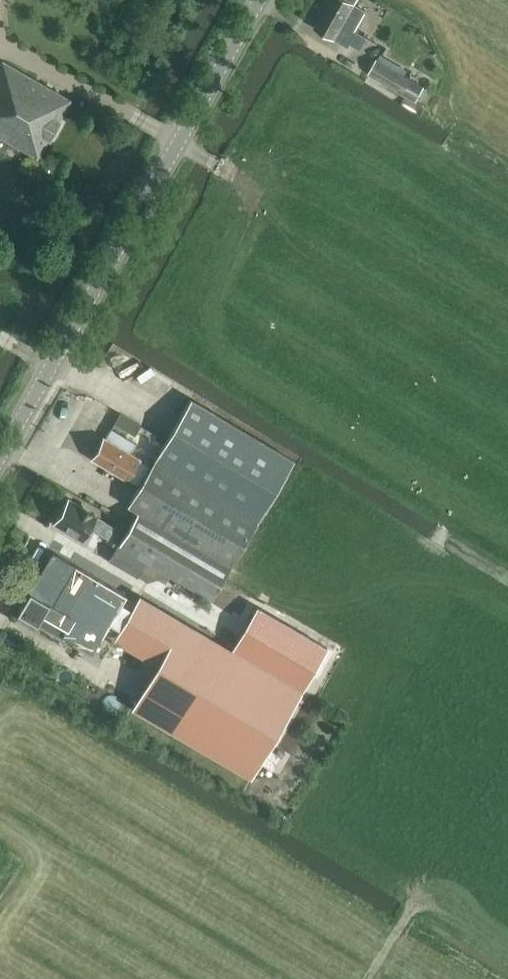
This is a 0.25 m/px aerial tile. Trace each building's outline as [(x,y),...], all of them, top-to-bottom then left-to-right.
[(355,3),(356,0),(329,0),(314,27),(349,47),(350,44),(361,50),(368,37),(355,30),(366,11),(355,5),(356,4),(355,3)] [(377,57),(367,75),(417,101),(425,86),(377,57)] [(71,99),(2,59),(0,62),(0,136),(38,157),(71,99)] [(191,397),(154,459),(258,521),(295,458),(191,397)] [(139,429),(141,425),(120,413),(114,423),(135,435),(139,429)] [(155,438),(157,434),(141,425),(139,429),(155,438)] [(138,486),(150,466),(141,460),(142,460),(131,453),(137,444),(112,429),(106,438),(104,436),(98,446),(94,447),(91,452),(92,456),(90,459),(119,476),(119,475),(128,480),(128,479),(138,486)] [(138,486),(127,506),(138,512),(231,566),(258,521),(154,459),(150,466),(138,486)] [(67,498),(54,522),(83,539),(90,527),(108,538),(115,527),(94,514),(67,498)] [(132,521),(225,576),(231,566),(138,512),(132,521)] [(108,538),(106,541),(117,546),(118,544),(129,525),(119,519),(115,527),(108,538)] [(211,599),(225,576),(132,521),(130,525),(129,525),(118,544),(146,561),(211,599)] [(136,579),(146,561),(118,544),(117,546),(116,547),(107,562),(136,579)] [(65,640),(67,636),(93,651),(126,593),(52,550),(17,611),(65,640)] [(250,779),(303,689),(234,649),(141,594),(114,639),(157,663),(132,709),(250,779)] [(258,607),(234,649),(303,689),(327,648),(258,607)] [(9,650),(14,642),(7,638),(2,645),(9,650)]
